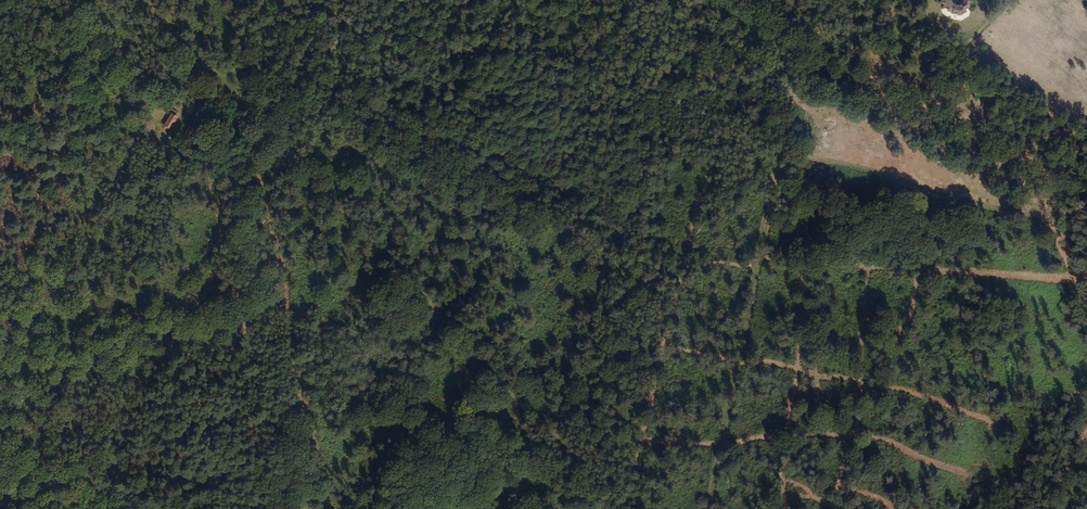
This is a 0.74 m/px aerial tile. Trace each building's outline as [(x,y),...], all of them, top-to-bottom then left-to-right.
[(946,9),(957,14),(964,12),(963,9),(967,7),(969,1),(966,0),(962,0),(962,1),(959,4),(951,3),(950,0),(942,0),(946,9)] [(176,117),(172,114),(166,124),(171,127),(176,117)] [(192,127),(188,125),(183,133),(187,136),(192,127)]
